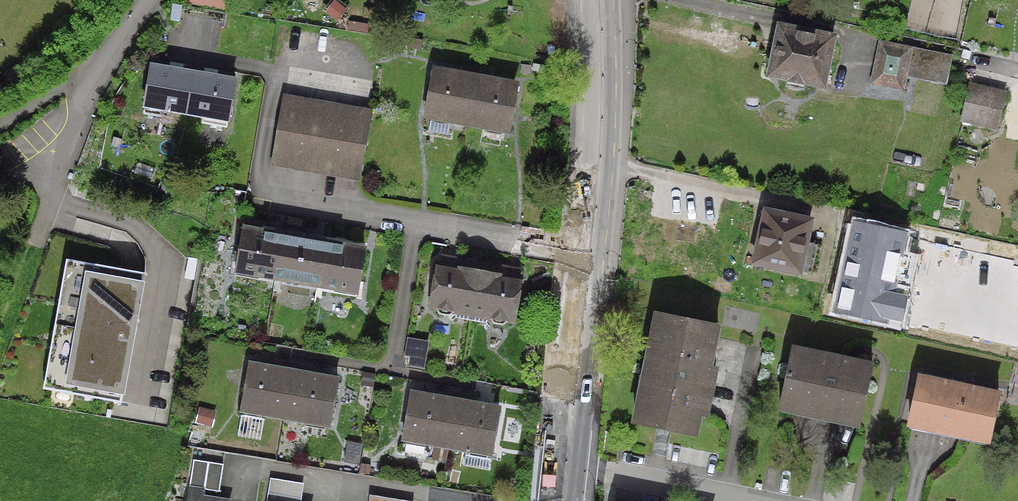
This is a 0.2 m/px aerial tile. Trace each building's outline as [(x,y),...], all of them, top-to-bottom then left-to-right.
[(189,4),(221,9),(223,0),(190,0),(189,4)] [(820,86),(829,41),(779,30),(770,76),(786,79),(784,89),(802,92),(804,83),(820,86)] [(943,85),(948,59),(879,45),(870,85),(900,91),(903,76),(943,85)] [(167,112),(184,115),(191,75),(148,68),(141,116),(166,120),(167,112)] [(426,117),(465,124),(473,81),(434,73),(426,117)] [(226,122),(233,82),(191,75),(184,115),(201,118),(200,125),(224,130),(226,122)] [(513,88),(473,81),(465,124),(504,131),(513,88)] [(960,121),(978,125),(985,93),(968,89),(960,121)] [(1002,97),(985,93),(978,125),(995,129),(1002,97)] [(270,165),(357,180),(368,115),(282,100),(270,165)] [(809,275),(815,247),(803,244),(807,223),(765,214),(754,263),(809,275)] [(904,234),(854,223),(835,310),(885,321),(886,316),(901,319),(914,259),(899,256),(904,234)] [(258,276),(274,279),(281,238),(241,231),(233,278),(257,282),(258,276)] [(323,245),(281,238),(274,279),(316,286),(323,245)] [(362,252),(323,245),(316,286),(331,289),(330,295),(354,299),(362,252)] [(144,273),(68,261),(46,387),(122,400),(144,273)] [(452,312),(470,315),(479,265),(461,262),(460,270),(437,266),(430,308),(435,309),(434,311),(438,316),(447,318),(452,314),(452,312)] [(497,268),(479,265),(470,315),(489,318),(488,320),(491,326),(500,327),(506,323),(506,321),(511,322),(518,280),(496,276),(497,268)] [(713,371),(706,369),(715,328),(656,316),(650,341),(652,341),(641,399),(639,398),(633,424),(693,436),(701,396),(708,397),(713,371)] [(406,363),(421,366),(425,348),(409,345),(406,363)] [(791,351),(778,409),(857,425),(870,367),(791,351)] [(279,417),(286,374),(288,365),(274,363),(273,371),(247,367),(239,410),(279,417)] [(328,426),(335,383),(305,377),(306,369),(288,365),(286,374),(279,417),(328,426)] [(908,424),(908,430),(985,447),(996,397),(918,380),(908,424)] [(450,448),(458,404),(459,396),(441,393),(439,401),(409,396),(401,439),(450,448)] [(472,407),(473,398),(459,396),(458,404),(450,448),(490,455),(497,411),(472,407)] [(192,461),(187,489),(217,493),(221,466),(192,461)] [(298,485),(268,480),(265,500),(295,500),(298,485)]
